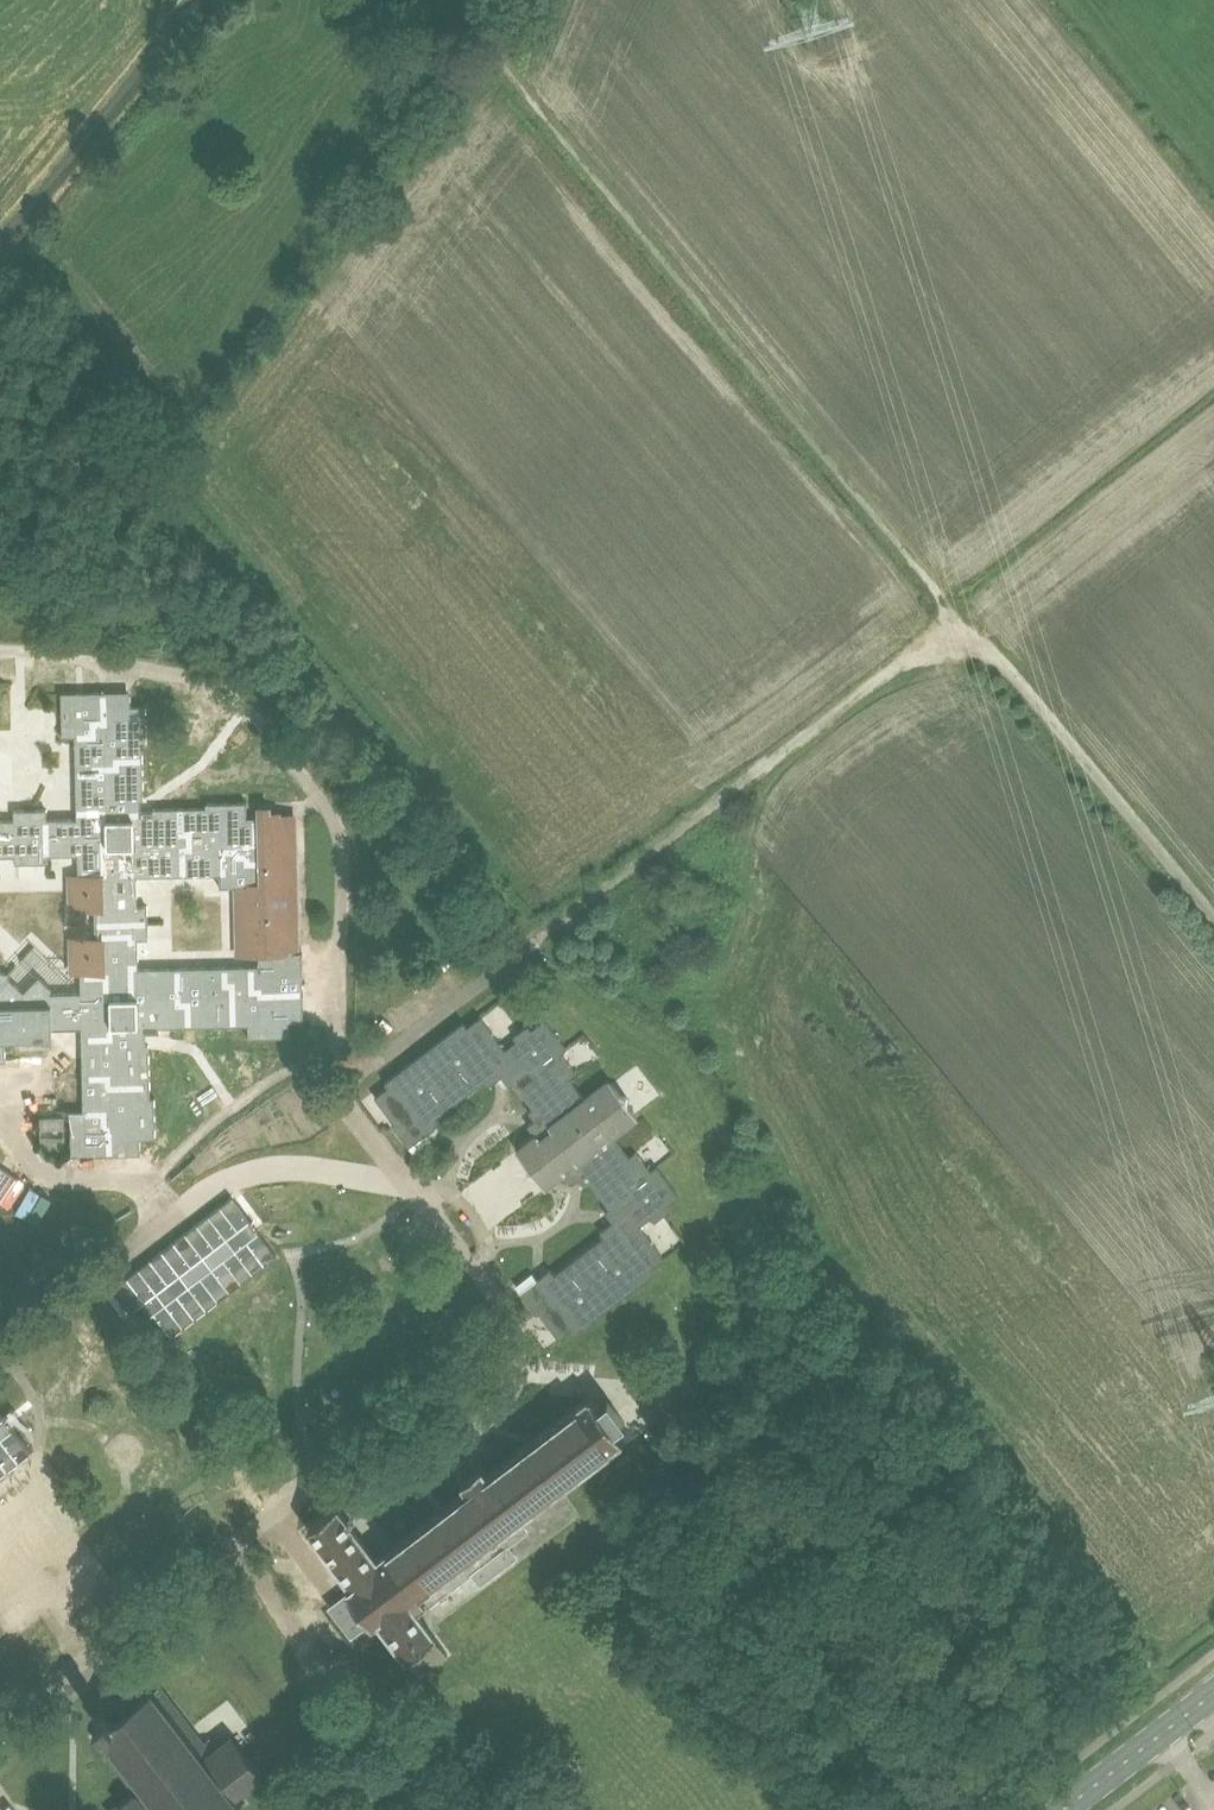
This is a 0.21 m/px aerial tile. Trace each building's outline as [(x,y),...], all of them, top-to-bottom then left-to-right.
[(303,996),(302,952),(297,952),(294,816),(247,817),(246,802),(206,803),(206,807),(153,808),(153,811),(141,811),(141,800),(144,800),(142,746),(147,746),(146,706),(130,706),(130,696),(105,696),(105,692),(61,693),(61,737),(74,737),(75,819),(46,820),(46,810),(14,810),(14,820),(0,821),(0,855),(15,855),(15,862),(48,861),(48,854),(78,853),(79,872),(67,873),(68,910),(94,909),(95,934),(68,936),(69,973),(80,973),(81,991),(51,992),(51,988),(38,976),(23,991),(8,976),(9,971),(3,972),(0,969),(0,1058),(6,1058),(5,1040),(52,1039),(52,1029),(81,1028),(83,1111),(70,1111),(71,1155),(115,1154),(115,1150),(140,1149),(140,1139),(155,1138),(154,1098),(150,1098),(149,1044),(146,1044),(146,1033),(159,1033),(159,1027),(248,1025),(248,1038),(289,1037),(288,1022),(299,1021),(298,996),(303,996)] [(613,1222),(600,1232),(604,1237),(554,1275),(550,1270),(537,1279),(533,1273),(516,1286),(520,1292),(537,1314),(539,1312),(559,1338),(572,1328),(575,1333),(655,1273),(651,1268),(664,1259),(639,1226),(651,1217),(655,1222),(670,1210),(666,1206),(679,1196),(657,1167),(651,1171),(636,1152),(629,1157),(613,1137),(638,1118),(628,1104),(626,1096),(619,1093),(609,1079),(584,1098),(568,1077),(575,1072),(560,1053),(566,1048),(544,1019),(531,1029),(528,1024),(513,1036),(516,1040),(504,1049),(480,1017),(467,1026),(463,1022),(384,1082),(387,1087),(374,1097),(394,1122),(392,1124),(409,1146),(413,1152),(430,1139),(425,1133),(438,1123),(435,1118),(484,1080),(488,1085),(501,1076),(509,1086),(513,1083),(532,1108),(528,1111),(534,1120),(527,1125),(535,1135),(516,1150),(526,1163),(527,1171),(535,1174),(545,1188),(564,1173),(571,1183),(579,1178),(585,1186),(590,1183),(609,1208),(604,1211),(613,1222)] [(335,1506),(308,1527),(353,1586),(346,1591),(370,1623),(377,1618),(420,1675),(447,1654),(429,1630),(414,1610),(424,1602),(428,1608),(430,1607),(428,1606),(471,1573),(480,1585),(517,1556),(509,1544),(527,1531),(517,1518),(621,1439),(614,1429),(624,1422),(607,1399),(597,1407),(590,1398),(487,1477),(479,1467),(463,1479),(462,1480),(470,1490),(438,1514),(394,1548),(377,1561),(335,1506)] [(245,1803),(243,1801),(237,1805),(231,1797),(259,1776),(231,1738),(215,1750),(206,1739),(202,1743),(158,1686),(140,1700),(129,1686),(101,1707),(104,1712),(94,1719),(101,1729),(94,1735),(137,1791),(112,1809),(235,1809),(245,1803)]
